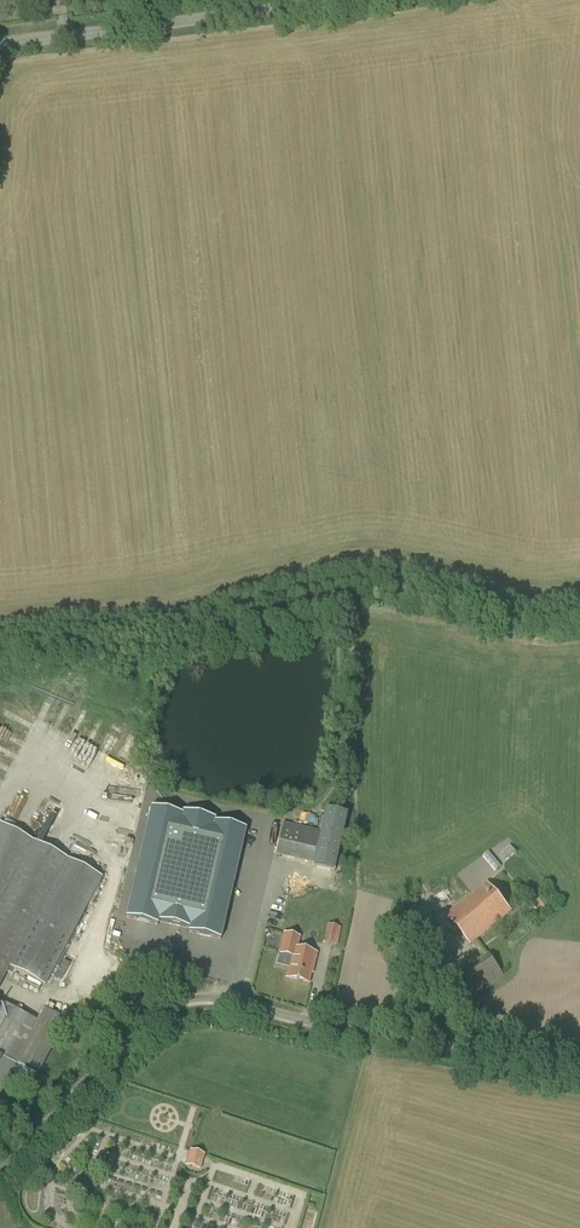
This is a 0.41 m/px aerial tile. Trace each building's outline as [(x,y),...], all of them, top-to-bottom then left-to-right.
[(151,808),(126,918),(157,925),(158,922),(189,929),(189,932),(220,940),(245,830),(214,823),(215,820),(183,812),(182,815),(151,808)] [(251,810),(249,822),(261,824),(263,811),(251,810)] [(277,854),(315,863),(314,866),(334,870),(346,815),(327,810),(322,832),(284,823),(277,854)] [(102,878),(0,824),(0,986),(10,967),(45,986),(102,878)] [(506,863),(517,853),(510,844),(498,854),(506,863)] [(471,946),(512,913),(487,882),(446,915),(471,946)] [(551,906),(542,896),(537,901),(545,911),(551,906)] [(422,959),(446,947),(428,907),(404,918),(422,959)] [(337,945),(341,927),(327,924),(326,930),(322,929),(320,938),(324,939),(323,942),(337,945)] [(309,984),(316,953),(297,949),(300,938),(284,934),(279,954),(291,957),(286,978),(309,984)] [(480,959),(495,981),(503,975),(489,953),(480,959)] [(17,1062),(38,1074),(66,1020),(43,1008),(36,1021),(2,1003),(0,1006),(0,1095),(17,1062)] [(200,1170),(204,1156),(189,1151),(184,1165),(200,1170)]
